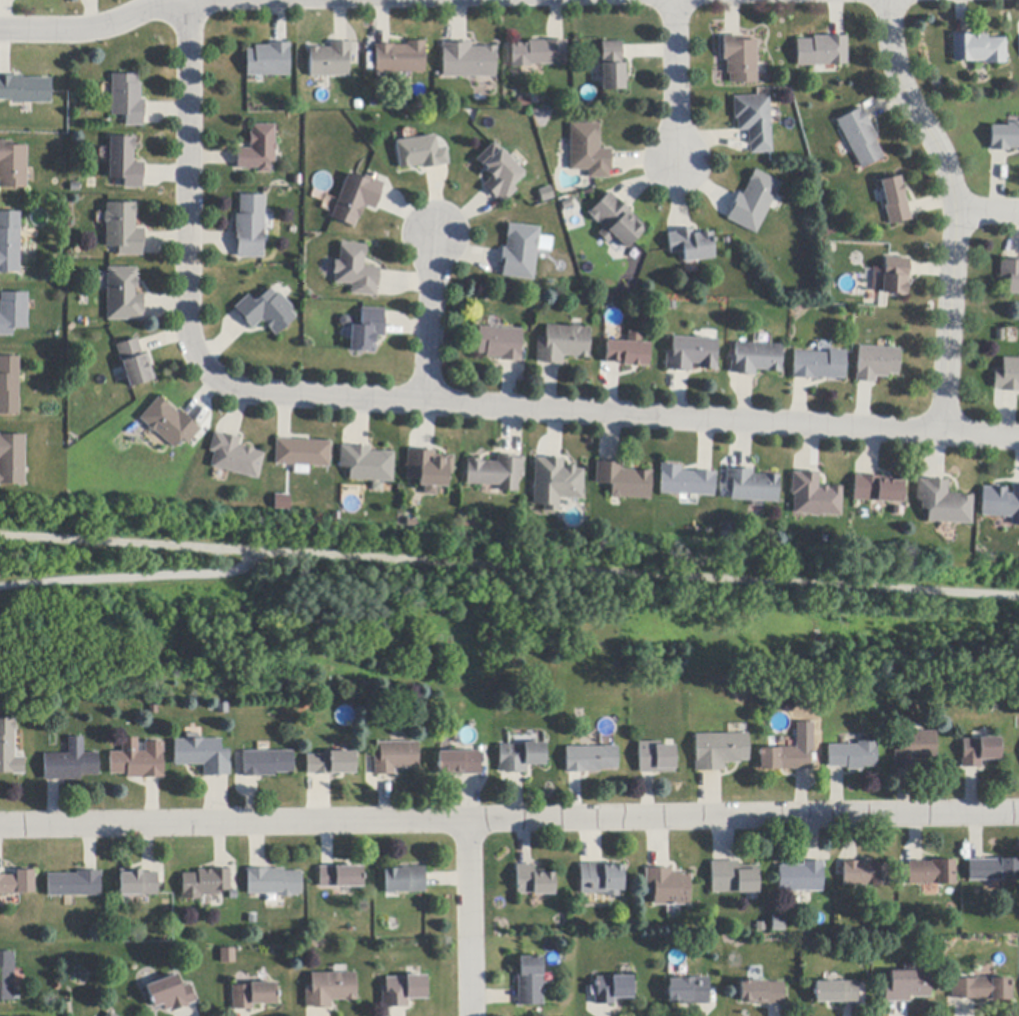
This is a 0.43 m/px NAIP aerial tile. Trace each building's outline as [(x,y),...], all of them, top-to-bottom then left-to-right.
[(953,62),(952,35),(956,35),(956,36),(957,36),(968,35),(969,35),(969,34),(972,34),(972,36),(980,36),(980,35),(987,35),(987,39),(1005,38),(1006,64),(985,65),(984,62),(970,63),(970,61),(953,62)] [(756,42),(756,64),(757,75),(757,84),(729,84),(729,74),(726,74),(726,60),(723,60),(722,37),(726,37),(739,37),(742,37),(742,42),(756,42)] [(825,66),(813,67),(797,67),(796,40),(813,40),(813,37),(830,37),(844,37),(846,37),(847,65),(830,65),(830,66),(825,66)] [(566,65),(531,65),(531,67),(511,67),(511,63),(512,63),(512,44),(528,44),(528,41),(548,41),(563,41),(566,41),(566,44),(566,65)] [(425,73),(375,74),(375,46),(379,46),(390,46),(407,46),(407,42),(426,42),(426,49),(425,49),(425,73)] [(496,78),(443,78),(443,51),(442,51),(442,43),(444,43),(445,43),(445,44),(452,44),(452,42),(454,42),(454,43),(467,43),(468,43),(468,42),(472,42),(472,47),(485,47),(485,46),(488,46),(488,48),(494,48),(494,46),(498,46),(498,51),(496,51),(496,78)] [(622,46),(622,59),(622,64),(624,64),(624,74),(627,74),(627,82),(625,82),(625,90),(602,91),(601,83),(601,65),(602,65),(602,58),(602,43),(622,42),(622,46)] [(349,77),(310,78),(309,48),(331,48),(330,43),(335,43),(347,43),(352,43),(352,62),(349,62),(349,77)] [(290,76),(265,77),(256,77),(247,77),(247,50),(255,50),(255,46),(270,46),(270,44),(273,44),(287,44),(290,44),(290,49),(290,76)] [(145,103),(145,118),(143,118),(143,124),(143,127),(126,126),(126,116),(111,116),(112,75),(138,75),(138,84),(141,84),(141,100),(145,100),(145,103)] [(12,101),(0,101),(0,76),(11,76),(22,76),(22,78),(51,79),(51,104),(12,104),(12,101)] [(750,153),(750,146),(749,146),(748,131),(738,132),(738,131),(737,119),(734,119),(733,97),(769,96),(772,153),(750,154),(750,153)] [(531,106),(518,106),(518,98),(531,98),(531,106)] [(868,122),(870,126),(871,126),(878,139),(875,140),(884,158),(861,170),(852,152),(847,142),(836,121),(857,110),(857,109),(861,106),(862,108),(861,108),(868,122)] [(1013,123),(1018,123),(1018,150),(1009,149),(1009,152),(1006,152),(992,151),(990,151),(990,127),(1007,127),(1007,124),(1013,124),(1013,123)] [(611,153),(611,168),(612,168),(612,171),(609,171),(609,177),(609,179),(593,179),(588,179),(588,171),(570,171),(570,141),(570,124),(600,124),(600,127),(599,127),(599,134),(600,134),(600,150),(612,150),(612,153),(611,153)] [(275,154),(275,162),(275,163),(271,163),(271,174),(258,174),(258,169),(236,169),(236,165),(236,153),(236,149),(251,149),(251,146),(249,146),(249,134),(251,134),(251,125),(275,125),(275,144),(277,144),(277,151),(275,151),(275,154)] [(448,165),(426,169),(423,169),(423,166),(400,169),(396,142),(436,136),(438,149),(446,148),(449,165),(448,165)] [(144,166),(144,180),(142,180),(142,186),(143,186),(143,189),(124,189),(124,179),(109,179),(110,138),(135,138),(135,150),(133,150),(133,163),(144,163),(144,166)] [(27,189),(0,189),(0,142),(12,142),(12,146),(27,146),(27,189)] [(508,159),(520,171),(525,176),(514,187),(517,191),(504,204),(501,202),(497,198),(496,200),(485,189),(483,186),(491,177),(476,161),(494,143),(508,158),(508,159)] [(781,184),(776,194),(769,208),(756,235),(727,220),(728,218),(731,212),(729,211),(737,196),(738,193),(742,195),(755,170),(781,184)] [(366,177),(384,184),(381,191),(382,192),(376,208),(375,211),(364,206),(358,219),(354,228),(331,219),(349,174),(363,180),(365,176),(366,177)] [(907,204),(910,217),(911,220),(889,226),(885,209),(884,207),(886,206),(882,190),(880,182),(899,177),(901,185),(902,185),(904,194),(903,194),(905,201),(906,201),(907,204)] [(554,198),(542,202),(538,191),(551,187),(554,198)] [(611,193),(628,210),(646,229),(625,250),(624,249),(614,238),(608,244),(608,245),(598,234),(604,228),(598,222),(597,224),(587,214),(590,211),(591,212),(610,192),(611,193)] [(265,216),(265,224),(265,232),(263,232),(263,259),(237,259),(237,255),(237,249),(236,249),(236,233),(236,215),(240,215),(240,196),(265,196),(265,216)] [(144,233),(144,249),(142,249),(142,254),(142,256),(118,256),(118,254),(118,247),(108,247),(106,247),(106,224),(105,222),(105,214),(106,212),(106,204),(136,204),(136,215),(135,216),(135,229),(144,229),(144,233)] [(20,273),(0,273),(0,212),(20,213),(20,273)] [(540,228),(534,281),(502,277),(502,275),(503,267),(500,267),(502,251),(503,248),(506,249),(507,238),(508,225),(540,228)] [(670,253),(668,235),(669,235),(675,234),(675,232),(691,230),(694,229),(694,231),(700,231),(700,235),(711,233),(712,236),(711,236),(714,259),(684,263),(682,252),(670,253)] [(379,272),(377,295),(377,298),(350,295),(351,286),(334,284),(335,274),(333,274),(334,261),(339,262),(340,247),(341,243),(367,246),(366,258),(364,257),(363,267),(380,269),(379,272)] [(909,264),(909,275),(908,285),(907,285),(906,296),(881,294),(882,276),(884,276),(885,258),(910,260),(909,264)] [(1010,260),(1018,260),(1018,295),(1009,295),(1010,279),(1000,278),(1001,261),(1004,261),(1010,261),(1010,260)] [(144,297),(144,298),(143,298),(143,310),(144,310),(144,313),(142,313),(142,319),(142,321),(107,321),(107,269),(137,269),(137,278),(138,278),(138,281),(137,281),(137,286),(138,286),(138,289),(134,289),(134,295),(144,295),(144,297)] [(272,290),(278,295),(280,293),(285,299),(294,309),(291,312),(296,318),(275,336),(262,321),(252,330),(250,328),(236,310),(234,308),(248,296),(255,302),(257,300),(257,301),(271,288),(272,290)] [(13,337),(0,337),(0,303),(1,303),(1,294),(27,294),(28,330),(13,330),(13,337)] [(385,312),(384,318),(386,319),(385,335),(385,337),(376,337),(375,354),(367,353),(367,351),(350,350),(351,326),(354,326),(354,323),(361,324),(362,308),(385,310),(385,312)] [(572,327),(573,326),(580,326),(582,328),(590,328),(589,355),(589,359),(577,358),(577,357),(563,357),(563,366),(559,366),(544,365),(544,363),(539,363),(536,363),(538,338),(546,338),(547,326),(571,327),(572,327)] [(488,328),(497,328),(523,330),(521,356),(522,356),(521,362),(518,362),(505,361),(501,361),(501,359),(486,358),(486,354),(478,354),(480,327),(488,328)] [(695,339),(717,340),(718,340),(716,363),(717,363),(717,370),(703,369),(703,368),(699,368),(699,365),(691,365),(691,372),(689,372),(673,371),(674,369),(668,369),(666,369),(667,352),(672,352),(673,337),(695,339)] [(138,341),(142,354),(143,355),(147,354),(155,380),(130,388),(127,380),(123,367),(116,346),(137,339),(138,341)] [(619,342),(639,343),(649,344),(648,367),(622,366),(622,364),(620,364),(609,363),(605,363),(607,341),(619,342)] [(755,344),(769,345),(782,346),(781,373),(768,372),(768,371),(756,370),(756,376),(753,376),(738,375),(738,374),(732,373),(730,373),(731,356),(735,356),(736,343),(755,344)] [(880,348),(889,349),(900,349),(898,375),(888,375),(888,378),(876,378),(876,383),(872,383),(859,382),(856,382),(856,371),(858,371),(859,347),(880,348)] [(846,352),(844,381),(815,379),(815,380),(808,379),(795,378),(792,378),(792,374),(793,374),(794,352),(829,354),(829,351),(846,352)] [(18,414),(0,414),(0,357),(19,357),(19,375),(19,383),(18,414)] [(1003,359),(1018,360),(1018,393),(1001,392),(1001,389),(995,389),(994,389),(995,370),(1003,371),(1003,359)] [(181,412),(194,424),(194,425),(198,429),(200,430),(198,433),(188,444),(187,444),(182,440),(174,449),(171,447),(154,432),(152,432),(148,428),(148,426),(140,419),(139,419),(159,397),(178,414),(180,411),(181,412)] [(215,433),(222,435),(222,433),(225,434),(225,435),(236,438),(236,437),(237,437),(239,438),(237,447),(242,448),(242,447),(245,448),(245,449),(250,450),(250,449),(254,450),(253,451),(264,454),(257,480),(209,467),(213,453),(208,451),(213,433),(215,433)] [(25,485),(0,485),(0,435),(25,436),(25,485)] [(278,439),(290,440),(331,442),(330,468),(308,467),(283,466),(274,465),(276,439),(278,439)] [(368,446),(370,446),(369,452),(381,453),(381,452),(395,453),(393,483),(385,482),(370,482),(349,481),(349,468),(340,468),(341,446),(343,447),(349,447),(349,445),(352,445),(352,447),(368,448),(368,446)] [(434,450),(435,450),(435,456),(454,457),(454,474),(448,474),(448,478),(450,478),(449,483),(447,483),(447,487),(437,487),(437,496),(425,496),(424,495),(424,489),(424,486),(419,486),(419,480),(407,480),(408,450),(410,450),(411,450),(411,451),(417,451),(417,449),(434,450)] [(501,456),(521,457),(524,457),(523,476),(518,475),(517,492),(499,491),(499,486),(491,486),(467,485),(468,464),(467,464),(468,459),(482,460),(482,462),(498,463),(498,456),(501,456)] [(562,458),(564,458),(563,467),(566,468),(566,465),(575,466),(575,469),(583,470),(582,500),(579,500),(559,499),(558,512),(557,512),(542,511),(542,506),(533,505),(535,459),(538,459),(545,459),(545,457),(548,457),(548,459),(561,460),(561,458),(562,458)] [(619,463),(622,463),(621,470),(641,471),(651,471),(650,500),(621,499),(620,499),(618,500),(612,500),(611,499),(610,498),(611,484),(595,483),(596,462),(599,462),(604,463),(604,462),(619,463)] [(697,472),(711,472),(716,473),(716,477),(715,477),(714,497),(699,496),(679,495),(660,494),(661,474),(660,474),(660,464),(672,464),(672,466),(681,467),(681,471),(692,472),(692,471),(697,472)] [(751,470),(753,470),(752,475),(779,476),(777,503),(762,502),(750,501),(731,500),(731,493),(726,493),(727,469),(729,470),(735,470),(735,469),(751,470)] [(818,473),(819,473),(818,489),(821,489),(821,487),(828,487),(828,490),(831,490),(831,487),(842,488),(840,517),(820,516),(819,517),(811,517),(809,515),(802,514),(793,514),(794,495),(791,495),(792,473),(794,473),(800,473),(800,472),(818,473)] [(855,476),(877,477),(878,477),(877,478),(905,479),(904,503),(900,503),(893,502),(884,502),(877,502),(871,502),(853,501),(854,476),(855,476)] [(944,481),(945,480),(948,480),(947,494),(972,496),(970,525),(949,524),(937,523),(926,522),(927,510),(920,510),(921,501),(917,501),(918,480),(920,480),(927,480),(927,479),(930,479),(930,480),(944,481)] [(1015,486),(1018,486),(1018,526),(1011,526),(1010,525),(1010,518),(1000,518),(981,517),(983,487),(991,488),(991,486),(999,486),(999,487),(1007,488),(1006,494),(1012,495),(1013,484),(1014,484),(1015,484),(1015,486)] [(288,508),(288,494),(272,493),(272,508),(288,508)] [(733,524),(732,542),(720,542),(720,523),(733,524)] [(12,773),(0,774),(0,720),(14,719),(14,721),(15,721),(15,732),(14,732),(15,749),(15,758),(24,758),(24,775),(12,775),(12,773)] [(910,769),(898,770),(894,770),(894,751),(903,751),(903,732),(936,732),(936,757),(937,757),(937,760),(913,760),(914,769),(910,769)] [(721,771),(698,772),(694,772),(694,760),(695,760),(695,735),(705,735),(747,734),(748,734),(748,762),(740,762),(740,764),(723,764),(723,771),(721,771)] [(60,781),(47,781),(44,781),(44,754),(68,754),(68,738),(83,738),(83,754),(98,754),(99,776),(81,777),(81,781),(60,781)] [(978,768),(965,768),(961,768),(961,758),(962,758),(963,740),(978,740),(978,738),(1000,738),(999,761),(981,761),(981,768),(978,768)] [(228,776),(219,776),(219,777),(205,777),(203,777),(203,765),(175,765),(174,740),(186,740),(202,740),(220,740),(221,750),(228,750),(228,763),(230,763),(230,776),(228,776)] [(390,775),(374,776),(374,754),(374,753),(377,753),(377,743),(418,742),(418,769),(395,769),(395,775),(390,775)] [(844,768),(831,768),(828,768),(828,746),(842,746),(858,745),(858,742),(859,742),(878,742),(878,748),(876,748),(877,768),(863,768),(863,771),(847,771),(847,768),(844,768)] [(159,779),(146,779),(127,780),(127,775),(110,775),(109,753),(126,752),(127,751),(132,751),(132,752),(145,751),(144,743),(164,743),(164,754),(163,754),(164,776),(165,776),(165,778),(159,779)] [(665,746),(673,746),(674,746),(674,773),(653,773),(642,774),(639,774),(639,743),(660,743),(660,746),(665,746)] [(523,773),(507,774),(507,772),(501,772),(498,772),(498,765),(499,765),(499,746),(523,745),(523,744),(545,744),(545,766),(527,766),(527,773),(523,773)] [(581,774),(569,774),(565,774),(565,770),(566,770),(566,748),(581,748),(599,748),(604,748),(604,747),(617,747),(617,770),(599,770),(599,773),(585,773),(585,774),(581,774)] [(796,748),(810,748),(810,754),(810,770),(796,770),(780,769),(780,771),(760,770),(760,749),(767,749),(780,749),(780,747),(796,748)] [(257,777),(243,777),(243,754),(243,752),(259,752),(268,752),(293,752),(293,774),(275,774),(275,777),(257,777)] [(330,776),(328,776),(328,775),(318,775),(318,776),(314,776),(314,775),(308,775),(307,775),(306,756),(329,755),(329,752),(332,752),(352,752),(355,752),(355,774),(333,775),(333,776),(330,776)] [(480,775),(462,775),(438,776),(438,752),(451,752),(479,752),(480,775)] [(984,860),(1018,860),(1018,881),(970,882),(970,860),(971,860),(984,860)] [(909,885),(909,883),(909,862),(923,862),(925,862),(925,863),(932,863),(932,861),(955,861),(956,885),(938,885),(938,884),(909,885)] [(757,894),(745,894),(736,894),(736,893),(711,894),(710,863),(712,862),(734,862),(737,862),(737,867),(757,867),(757,894)] [(823,892),(811,892),(792,892),(779,892),(779,866),(804,866),(803,862),(807,862),(824,862),(824,868),(823,868),(823,892)] [(844,886),(844,876),(844,864),(843,864),(843,862),(858,862),(874,862),(874,864),(889,864),(888,887),(872,887),(872,886),(844,886)] [(580,895),(579,865),(581,865),(587,865),(587,864),(602,864),(613,864),(613,866),(622,866),(622,891),(617,891),(617,897),(605,898),(605,894),(580,895)] [(516,894),(516,866),(518,866),(531,866),(534,866),(534,871),(543,871),(544,874),(553,874),(554,895),(532,896),(532,894),(516,894)] [(362,888),(319,888),(319,868),(321,868),(333,867),(362,867),(362,888)] [(425,868),(425,874),(425,887),(425,893),(411,893),(394,894),(394,895),(386,895),(384,895),(384,870),(394,870),(394,867),(408,867),(408,868),(425,868)] [(282,898),(281,898),(281,895),(248,895),(247,895),(247,872),(246,873),(246,869),(250,869),(265,869),(268,869),(268,870),(283,869),(283,873),(301,872),(301,894),(298,894),(298,896),(290,896),(290,898),(282,898)] [(689,906),(653,906),(653,896),(649,896),(649,887),(644,887),(644,869),(647,869),(668,869),(671,869),(671,872),(680,872),(680,875),(690,875),(690,880),(688,880),(689,906)] [(142,873),(158,873),(158,892),(158,896),(150,896),(143,896),(129,896),(129,897),(120,897),(120,870),(132,870),(132,871),(141,871),(141,873),(142,873)] [(230,890),(230,891),(223,891),(220,891),(220,896),(218,896),(202,897),(202,900),(181,900),(181,894),(182,894),(182,875),(198,874),(198,871),(211,870),(215,870),(229,870),(230,890)] [(34,893),(0,895),(0,875),(2,875),(5,875),(5,876),(16,876),(16,871),(33,871),(34,893)] [(100,896),(47,897),(47,875),(77,874),(77,872),(85,872),(97,872),(101,872),(101,877),(100,877),(100,896)] [(772,915),(785,915),(785,931),(772,931),(772,915)] [(235,949),(235,963),(221,963),(221,949),(235,949)] [(13,1002),(0,1002),(0,952),(14,953),(14,986),(14,994),(17,994),(18,994),(18,1000),(13,1000),(13,1002)] [(517,1006),(517,1004),(517,991),(516,975),(519,975),(519,958),(542,957),(542,977),(541,977),(542,1006),(517,1006)] [(931,972),(931,998),(914,999),(914,996),(910,996),(910,1003),(908,1003),(889,1003),(886,1003),(885,983),(891,983),(891,972),(904,972),(904,964),(919,964),(920,972),(931,972)] [(330,1009),(313,1010),(313,1008),(306,1008),(305,1008),(305,990),(311,990),(311,974),(355,973),(356,995),(357,995),(357,1001),(331,1002),(332,1009),(330,1009)] [(195,1003),(172,1012),(171,1012),(170,1010),(165,1012),(162,1005),(153,1009),(145,987),(154,983),(176,975),(181,988),(188,985),(195,1003)] [(406,976),(421,976),(426,976),(426,1000),(408,999),(408,1008),(405,1008),(383,1009),(381,1009),(381,988),(385,988),(385,978),(405,978),(405,976),(406,976)] [(609,1005),(594,1005),(594,987),(594,978),(611,978),(611,977),(631,977),(631,999),(614,999),(614,1006),(609,1005)] [(708,989),(708,1005),(693,1006),(678,1006),(678,1002),(666,1002),(666,999),(667,999),(667,980),(690,980),(690,978),(708,978),(708,989)] [(975,1002),(975,999),(955,1000),(952,1000),(952,980),(975,980),(975,978),(992,978),(992,980),(1011,980),(1011,1001),(975,1002)] [(784,1005),(782,1005),(768,1005),(749,1005),(749,1002),(740,1002),(740,982),(766,982),(766,983),(784,983),(784,1005)] [(858,984),(858,1003),(843,1003),(815,1004),(815,983),(858,982),(858,984)] [(250,1011),(235,1011),(233,1011),(232,987),(249,986),(249,984),(259,984),(276,983),(277,1005),(252,1006),(253,1011),(250,1011)]
